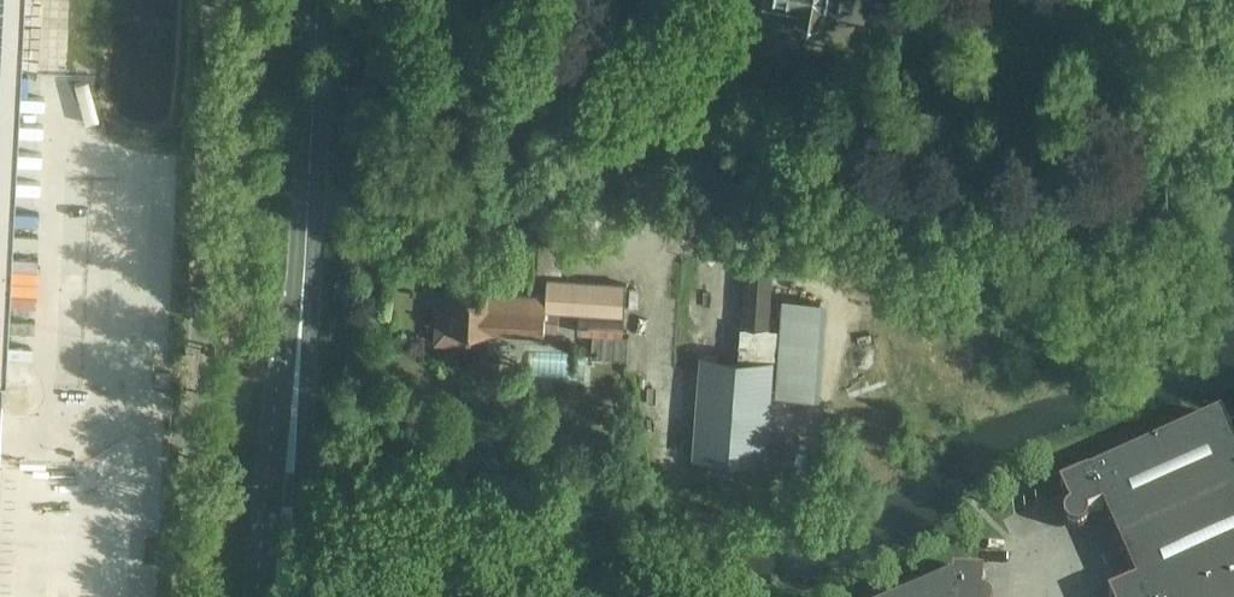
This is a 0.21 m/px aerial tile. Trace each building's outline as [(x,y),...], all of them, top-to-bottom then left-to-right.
[(8,167),(16,0),(0,0),(0,327),(8,167)] [(798,10),(805,20),(815,21),(824,15),(827,0),(800,0),(798,10)] [(905,0),(892,0),(888,20),(901,22),(905,0)] [(778,72),(785,48),(771,44),(764,68),(778,72)] [(775,258),(749,255),(744,325),(770,327),(775,258)] [(628,283),(549,278),(548,308),(626,314),(628,283)] [(435,309),(433,345),(471,347),(472,332),(544,335),(546,295),(446,290),(445,310),(435,309)] [(809,391),(815,295),(782,293),(776,389),(809,391)] [(621,319),(578,316),(577,334),(593,335),(592,350),(595,350),(594,358),(613,360),(615,338),(620,339),(621,319)] [(703,354),(696,455),(768,462),(775,359),(703,354)] [(1070,509),(1069,510),(1068,511),(1067,513),(1065,514),(1065,516),(1064,518),(1064,519),(1064,521),(1065,523),(1065,524),(1066,526),(1067,527),(1069,529),(1071,530),(1072,531),(1075,532),(1077,532),(1079,532),(1081,531),(1083,531),(1085,529),(1086,528),(1087,526),(1089,523),(1089,522),(1089,520),(1089,518),(1089,516),(1103,509),(1120,547),(1233,497),(1233,445),(1222,418),(1089,476),(1089,475),(1061,487),(1070,509)] [(1120,547),(1137,584),(1109,596),(1197,596),(1233,581),(1233,497),(1120,547)] [(984,576),(953,574),(953,579),(912,596),(988,596),(985,595),(984,595),(984,576)] [(1197,596),(1233,596),(1233,581),(1197,596)]
